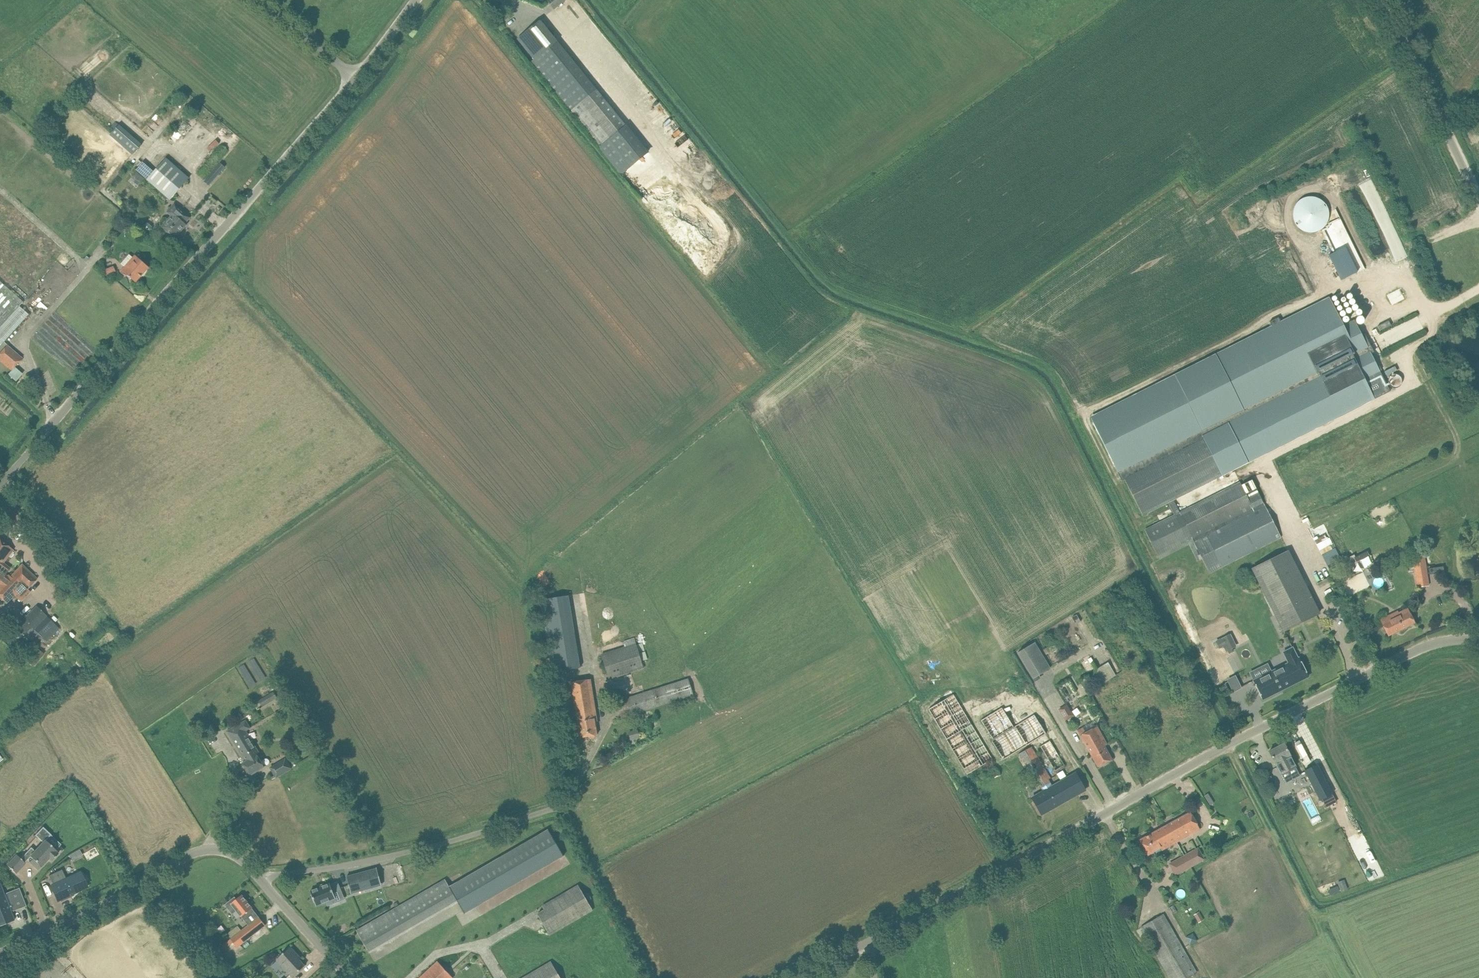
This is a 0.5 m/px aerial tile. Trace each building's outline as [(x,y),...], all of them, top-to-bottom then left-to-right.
[(556,8),(567,0),(550,0),(556,8)] [(641,146),(624,125),(574,63),(540,20),(517,38),(534,59),(528,64),(543,81),(614,167),(641,146)] [(110,134),(133,155),(143,144),(119,123),(110,134)] [(147,179),(163,193),(170,199),(189,178),(166,158),(147,179)] [(146,161),(132,176),(141,185),(155,170),(146,161)] [(162,226),(167,231),(175,238),(186,225),(185,224),(190,217),(174,203),(167,212),(172,216),(162,226)] [(122,270),(128,275),(136,282),(149,267),(135,255),(133,257),(129,254),(121,263),(125,267),(122,270)] [(1362,261),(1356,263),(1358,270),(1364,268),(1362,261)] [(106,269),(108,276),(118,272),(116,266),(106,269)] [(4,342),(29,314),(19,306),(23,301),(0,281),(0,346),(4,342)] [(1252,336),(1093,417),(1122,475),(1122,476),(1371,352),(1369,347),(1371,346),(1364,333),(1362,334),(1356,321),(1346,326),(1332,299),(1330,296),(1281,321),(1279,318),(1270,322),(1272,326),(1252,336)] [(0,346),(0,360),(11,370),(22,358),(4,342),(0,346)] [(1371,352),(1122,476),(1143,516),(1168,503),(1174,514),(1180,512),(1174,500),(1244,464),(1246,463),(1255,459),(1388,391),(1390,390),(1381,371),(1382,371),(1379,364),(1378,365),(1371,352)] [(1174,514),(1144,529),(1158,556),(1187,541),(1188,543),(1194,540),(1193,539),(1264,503),(1252,480),(1241,485),(1240,481),(1180,512),(1174,514)] [(1265,505),(1194,540),(1188,543),(1198,561),(1202,559),(1209,574),(1281,537),(1265,505)] [(1395,508),(1381,512),(1384,525),(1399,521),(1395,508)] [(1325,524),(1311,531),(1323,554),(1337,547),(1325,524)] [(5,574),(8,570),(1,565),(13,549),(0,539),(0,570),(5,574)] [(1328,564),(1342,558),(1338,548),(1324,553),(1328,564)] [(1319,613),(1288,551),(1252,569),(1283,631),(1319,613)] [(1412,553),(1417,577),(1418,586),(1428,585),(1426,575),(1423,551),(1412,553)] [(26,589),(27,588),(28,587),(29,588),(38,579),(22,563),(11,574),(26,589)] [(8,574),(0,582),(0,596),(7,603),(14,595),(21,602),(30,592),(27,588),(26,589),(11,574),(10,576),(8,574)] [(36,605),(16,626),(25,635),(33,628),(46,641),(59,628),(36,605)] [(541,616),(547,649),(568,645),(561,609),(542,612),(542,616),(541,616)] [(1382,624),(1384,627),(1388,636),(1415,623),(1408,609),(1392,617),(1393,619),(1382,624)] [(1222,648),(1226,646),(1229,652),(1239,647),(1233,633),(1218,640),(1222,648)] [(625,647),(601,654),(608,679),(644,668),(635,638),(623,641),(625,647)] [(1032,677),(1049,666),(1033,641),(1016,651),(1032,677)] [(583,648),(542,654),(546,675),(587,668),(583,648)] [(1299,658),(1298,658),(1292,648),(1283,652),(1289,663),(1270,672),(1272,675),(1256,683),(1254,680),(1263,699),(1279,691),(1278,690),(1282,688),(1282,689),(1300,680),(1299,680),(1304,677),(1305,678),(1308,676),(1299,658)] [(38,649),(27,661),(32,665),(43,653),(38,649)] [(1095,671),(1102,682),(1117,673),(1110,662),(1095,671)] [(1228,679),(1234,692),(1243,688),(1237,675),(1228,679)] [(572,682),(579,727),(580,737),(597,735),(595,721),(597,721),(591,679),(572,682)] [(621,717),(631,714),(693,695),(688,679),(623,699),(622,695),(616,696),(617,701),(616,701),(621,717)] [(258,701),(263,707),(277,698),(273,691),(258,701)] [(992,760),(955,693),(930,708),(966,774),(992,760)] [(1059,709),(1061,711),(1062,710),(1068,719),(1073,715),(1067,705),(1059,709)] [(1002,707),(980,720),(1003,760),(1036,740),(1055,770),(1064,764),(1034,714),(1013,726),(1002,707)] [(251,728),(246,720),(241,723),(227,731),(245,761),(243,763),(250,775),(264,767),(257,755),(259,753),(246,731),(251,728)] [(1083,727),(1077,730),(1080,735),(1093,758),(1098,767),(1112,759),(1104,745),(1107,744),(1099,732),(1096,726),(1092,728),(1085,732),(1083,727)] [(1284,743),(1269,751),(1281,774),(1282,774),(1286,783),(1300,776),(1295,767),(1296,766),(1284,743)] [(1034,746),(1019,754),(1036,784),(1039,783),(1044,791),(1032,798),(1036,805),(1041,814),(1085,790),(1080,781),(1076,773),(1071,776),(1061,781),(1053,786),(1049,777),(1051,776),(1034,746)] [(269,768),(276,778),(292,769),(285,758),(269,768)] [(1317,765),(1304,771),(1320,801),(1322,800),(1326,807),(1336,802),(1317,765)] [(1064,770),(1058,774),(1062,780),(1068,776),(1064,770)] [(1177,841),(1200,829),(1190,812),(1168,824),(1177,841)] [(1139,840),(1144,849),(1147,855),(1160,848),(1162,850),(1177,841),(1168,824),(1139,840)] [(16,855),(7,865),(16,873),(25,863),(25,862),(30,857),(32,859),(30,862),(38,869),(42,865),(48,859),(49,858),(51,860),(58,853),(55,851),(56,850),(46,840),(51,834),(43,827),(35,835),(43,842),(35,851),(31,847),(20,858),(16,855)] [(500,899),(571,868),(556,833),(449,880),(450,883),(357,924),(371,956),(376,953),(377,955),(429,932),(426,926),(422,928),(420,921),(462,903),(466,912),(499,898),(500,899)] [(1204,860),(1204,859),(1197,848),(1184,855),(1191,867),(1204,860)] [(79,849),(74,852),(77,858),(82,855),(79,849)] [(1176,876),(1191,867),(1184,855),(1169,863),(1176,876)] [(367,889),(366,885),(381,881),(377,868),(346,876),(351,894),(367,889)] [(51,886),(54,893),(57,892),(61,901),(74,895),(73,894),(83,889),(75,874),(66,878),(62,869),(49,875),(53,885),(51,886)] [(1330,889),(1332,894),(1349,889),(1346,879),(1339,881),(1340,886),(1330,889)] [(317,888),(310,891),(316,906),(326,902),(326,901),(327,902),(328,905),(337,902),(336,900),(333,892),(341,889),(338,882),(331,884),(330,885),(330,884),(330,883),(323,886),(322,884),(316,886),(317,888)] [(25,905),(26,906),(19,888),(19,889),(7,894),(6,893),(6,894),(4,895),(0,884),(0,923),(13,918),(14,920),(11,911),(13,910),(13,911),(13,910),(25,905)] [(537,913),(550,935),(593,910),(578,884),(542,905),(544,909),(537,913)] [(233,942),(237,947),(265,925),(242,896),(236,900),(235,898),(226,905),(232,913),(236,910),(248,926),(226,943),(228,946),(233,942)] [(1184,950),(1163,914),(1141,927),(1161,963),(1184,950)] [(1191,944),(1198,940),(1194,933),(1187,937),(1191,944)] [(290,947),(277,959),(293,976),(305,965),(304,965),(299,960),(301,958),(301,957),(301,958),(290,947)] [(1184,950),(1161,963),(1170,977),(1187,977),(1196,972),(1184,950)] [(521,977),(561,977),(551,960),(521,977)] [(420,977),(451,977),(437,962),(420,977)]
